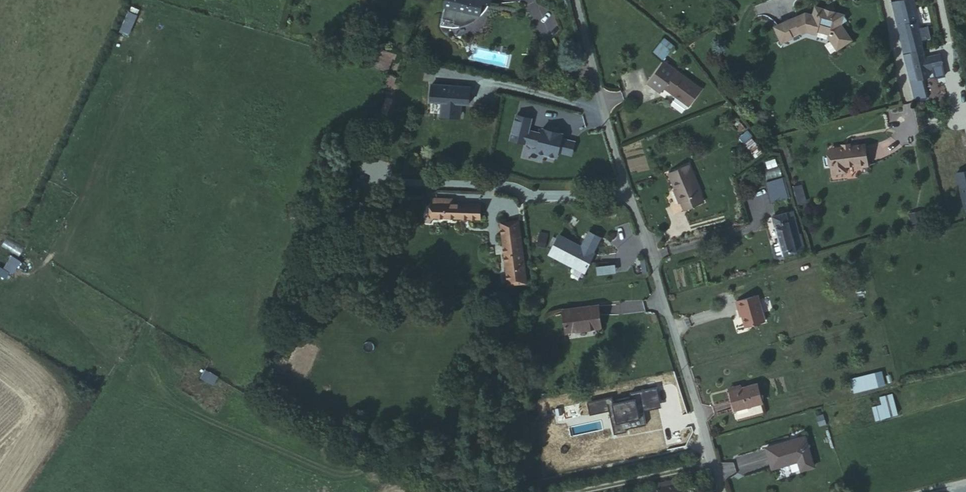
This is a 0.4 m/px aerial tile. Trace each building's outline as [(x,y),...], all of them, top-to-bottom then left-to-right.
[(463,10),(460,22),(466,24),(465,27),(472,28),(471,30),(470,36),(471,36),(474,35),(479,34),(482,34),(486,32),(490,30),(492,29),(495,27),(499,23),(502,7),(508,8),(510,9),(512,0),(466,0),(463,10)] [(940,51),(938,42),(948,40),(945,28),(936,30),(929,0),(922,0),(911,3),(922,53),(930,52),(930,53),(940,51)] [(502,7),(499,23),(501,21),(504,17),(505,14),(508,9),(508,8),(502,7)] [(130,35),(139,12),(129,8),(120,31),(130,35)] [(812,19),(783,32),(790,45),(799,41),(808,37),(812,35),(824,38),(825,36),(841,39),(850,18),(839,15),(838,18),(832,16),(833,14),(821,12),(820,20),(812,19)] [(854,23),(850,18),(841,39),(843,41),(840,43),(847,52),(860,42),(848,27),(854,23)] [(466,24),(460,22),(457,34),(460,34),(463,35),(465,35),(470,36),(472,28),(465,27),(466,24)] [(790,45),(783,32),(781,33),(788,49),(800,44),(799,41),(790,45)] [(652,52),(663,60),(674,45),(663,37),(652,52)] [(392,55),(372,47),(368,61),(387,68),(392,55)] [(930,53),(922,55),(929,83),(930,83),(933,95),(942,93),(939,81),(946,79),(945,72),(959,68),(957,56),(942,59),(940,51),(930,53)] [(665,84),(692,104),(705,87),(677,66),(665,57),(649,78),(661,87),(665,84)] [(386,76),(384,84),(398,88),(401,80),(386,76)] [(431,82),(430,101),(441,102),(440,116),(461,117),(462,103),(472,103),(473,84),(431,82)] [(942,93),(933,95),(934,102),(943,100),(942,93)] [(959,121),(945,124),(947,135),(961,132),(959,121)] [(573,151),(575,141),(562,138),(563,133),(543,128),(537,151),(558,156),(560,148),(573,151)] [(751,138),(745,143),(752,153),(759,149),(751,138)] [(764,145),(758,151),(770,164),(776,159),(764,145)] [(879,171),(877,150),(861,152),(853,153),(845,154),(845,158),(842,159),(844,179),(857,178),(856,172),(867,170),(867,173),(879,171)] [(680,192),(684,206),(708,204),(706,199),(709,198),(699,167),(677,173),(683,191),(680,192)] [(771,186),(776,205),(790,201),(786,183),(771,186)] [(808,190),(801,192),(806,209),(814,206),(808,190)] [(362,201),(356,198),(352,208),(358,211),(362,201)] [(708,204),(684,206),(686,211),(691,210),(692,214),(710,209),(708,204)] [(459,207),(443,206),(442,210),(440,210),(439,225),(486,228),(487,213),(459,211),(459,207)] [(786,247),(791,260),(810,254),(801,227),(793,230),(790,221),(777,225),(784,243),(786,247)] [(529,235),(507,237),(514,300),(536,297),(529,235)] [(573,261),(570,267),(595,281),(605,262),(580,249),(579,250),(568,244),(567,246),(562,244),(557,253),(573,261)] [(783,262),(791,260),(786,247),(780,249),(780,252),(783,262)] [(10,278),(19,258),(10,254),(4,266),(0,264),(0,274),(10,278)] [(763,297),(741,303),(744,312),(746,311),(748,317),(751,329),(770,323),(763,297)] [(610,315),(575,319),(578,343),(613,339),(610,315)] [(705,353),(693,356),(696,364),(707,361),(705,353)] [(205,369),(200,378),(214,385),(219,376),(205,369)] [(881,379),(857,385),(860,398),(884,392),(881,379)] [(734,394),(740,414),(768,407),(763,386),(734,394)] [(899,400),(886,403),(888,411),(891,423),(904,420),(899,400)] [(888,411),(878,413),(882,426),(891,423),(888,411)] [(773,452),(779,472),(804,465),(806,474),(819,471),(811,441),(773,452)] [(661,488),(662,491),(668,491),(687,489),(686,484),(661,488)]
